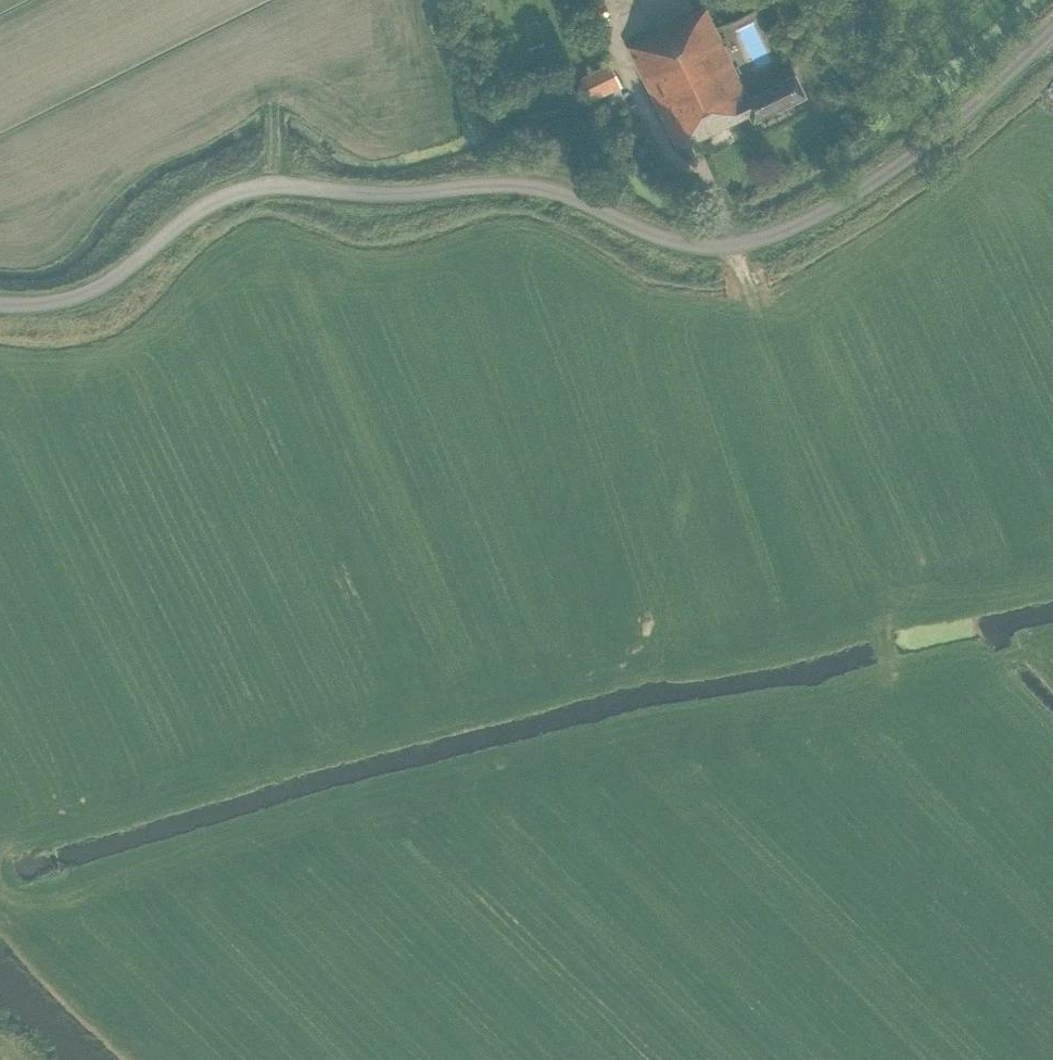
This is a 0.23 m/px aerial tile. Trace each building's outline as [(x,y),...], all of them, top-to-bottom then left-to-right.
[(744,93),(704,9),(626,47),(675,149),(747,114),(752,125),(805,99),(794,76),(774,86),(771,80),(744,93)] [(590,100),(620,86),(609,64),(579,78),(590,100)]
